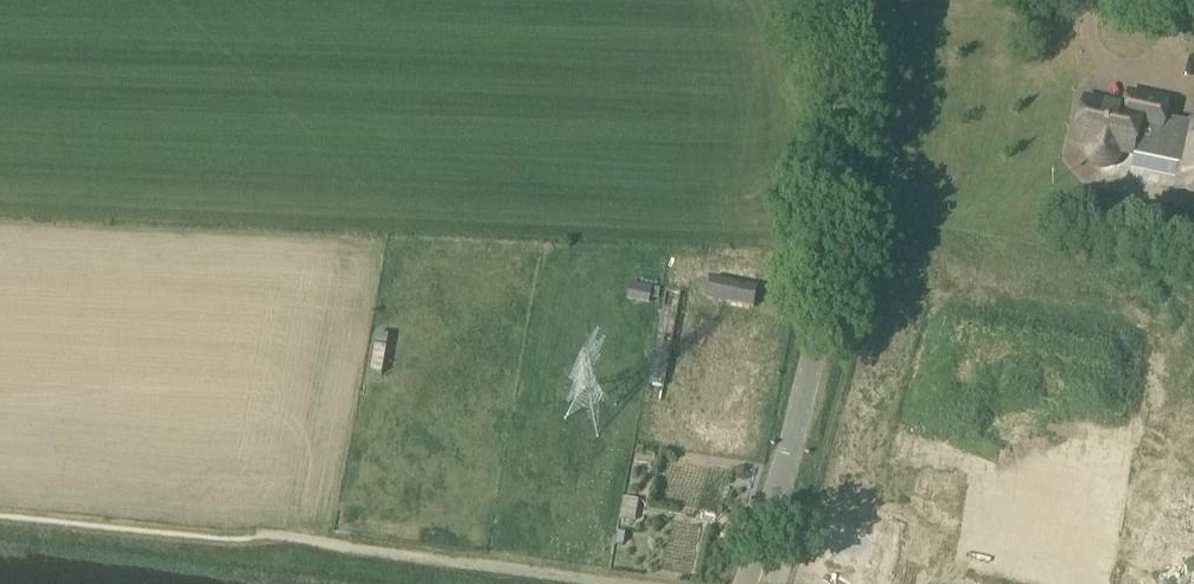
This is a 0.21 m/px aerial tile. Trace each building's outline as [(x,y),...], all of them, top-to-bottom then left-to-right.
[(1129,96),(1126,110),(1085,102),(1076,143),(1090,146),(1089,151),(1089,157),(1091,162),(1095,166),(1100,168),(1106,168),(1111,166),(1115,162),(1118,157),(1119,152),(1132,155),(1133,154),(1155,158),(1158,145),(1160,132),(1161,132),(1167,104),(1129,96)] [(1155,158),(1149,186),(1178,192),(1173,220),(1193,224),(1193,151),(1187,150),(1187,151),(1158,145),(1155,158)] [(754,310),(757,290),(711,281),(707,301),(754,310)] [(652,288),(630,284),(627,301),(649,305),(652,288)] [(385,378),(388,352),(375,351),(372,376),(385,378)] [(882,519),(877,565),(895,567),(900,520),(882,519)]
